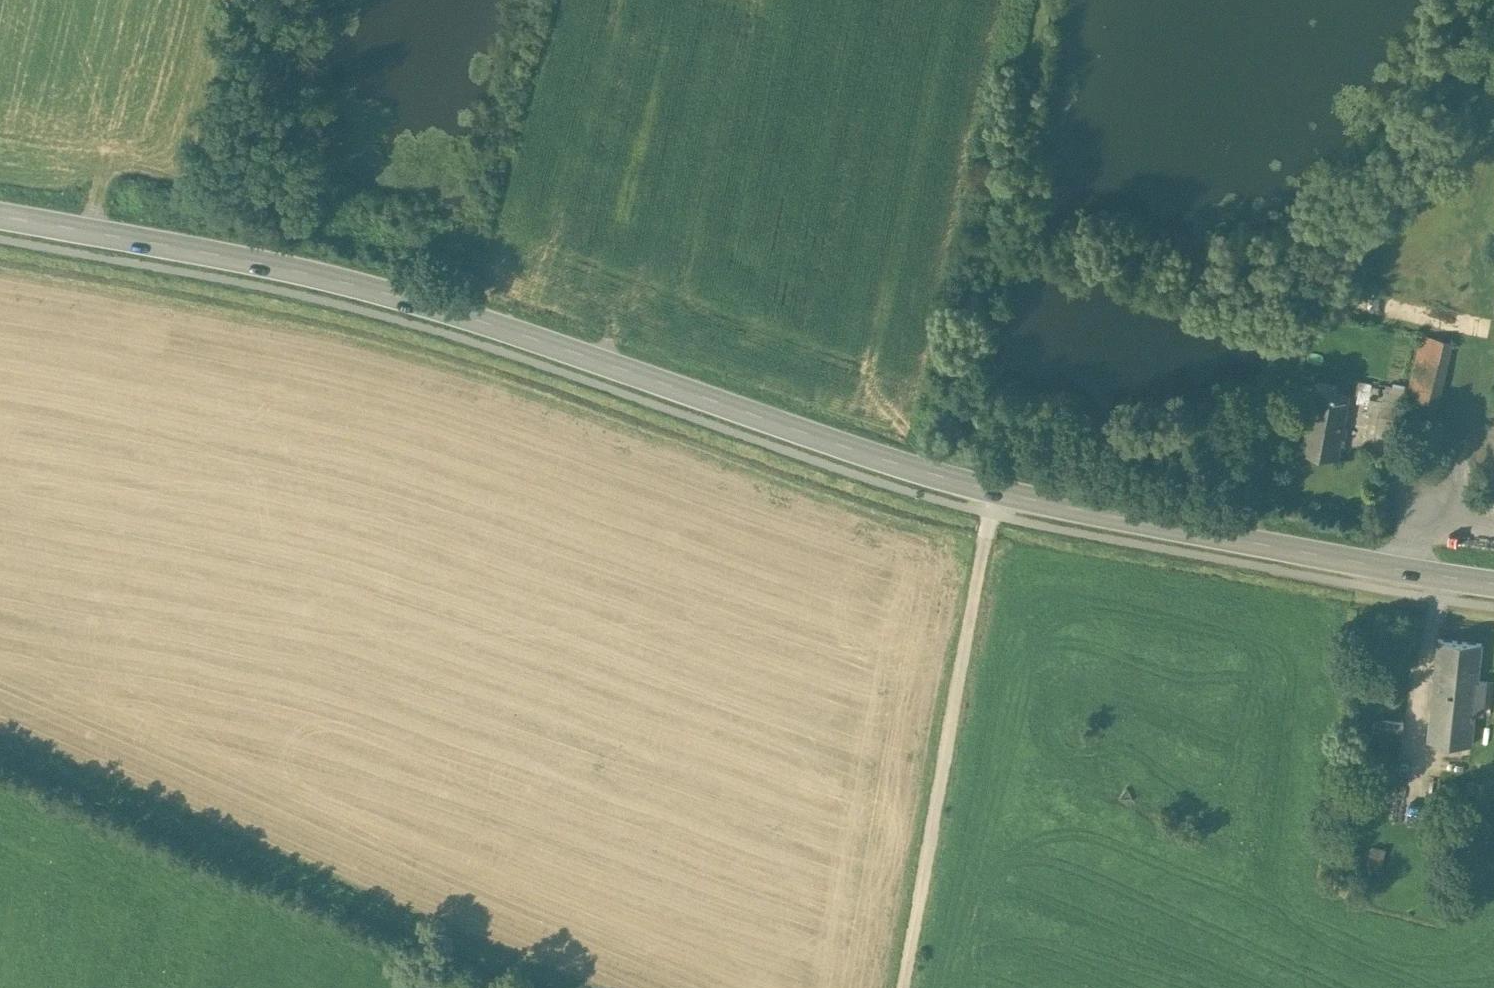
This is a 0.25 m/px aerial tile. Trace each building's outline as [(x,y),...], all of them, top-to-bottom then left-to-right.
[(1395,439),(1434,450),(1443,416),(1435,414),(1454,344),(1424,335),(1395,439)] [(1353,392),(1367,393),(1368,379),(1354,378),(1353,392)] [(1312,404),(1348,410),(1352,388),(1316,382),(1312,404)] [(1382,416),(1385,387),(1370,385),(1367,414),(1382,416)] [(1382,416),(1398,418),(1402,388),(1386,386),(1385,387),(1382,416)] [(1344,432),(1347,432),(1349,421),(1346,420),(1348,410),(1312,404),(1304,446),(1328,450),(1327,455),(1336,456),(1337,452),(1340,453),(1344,432)] [(1478,643),(1437,639),(1428,739),(1473,744),(1475,712),(1472,711),(1478,643)] [(1367,748),(1402,749),(1403,717),(1368,717),(1367,748)]
